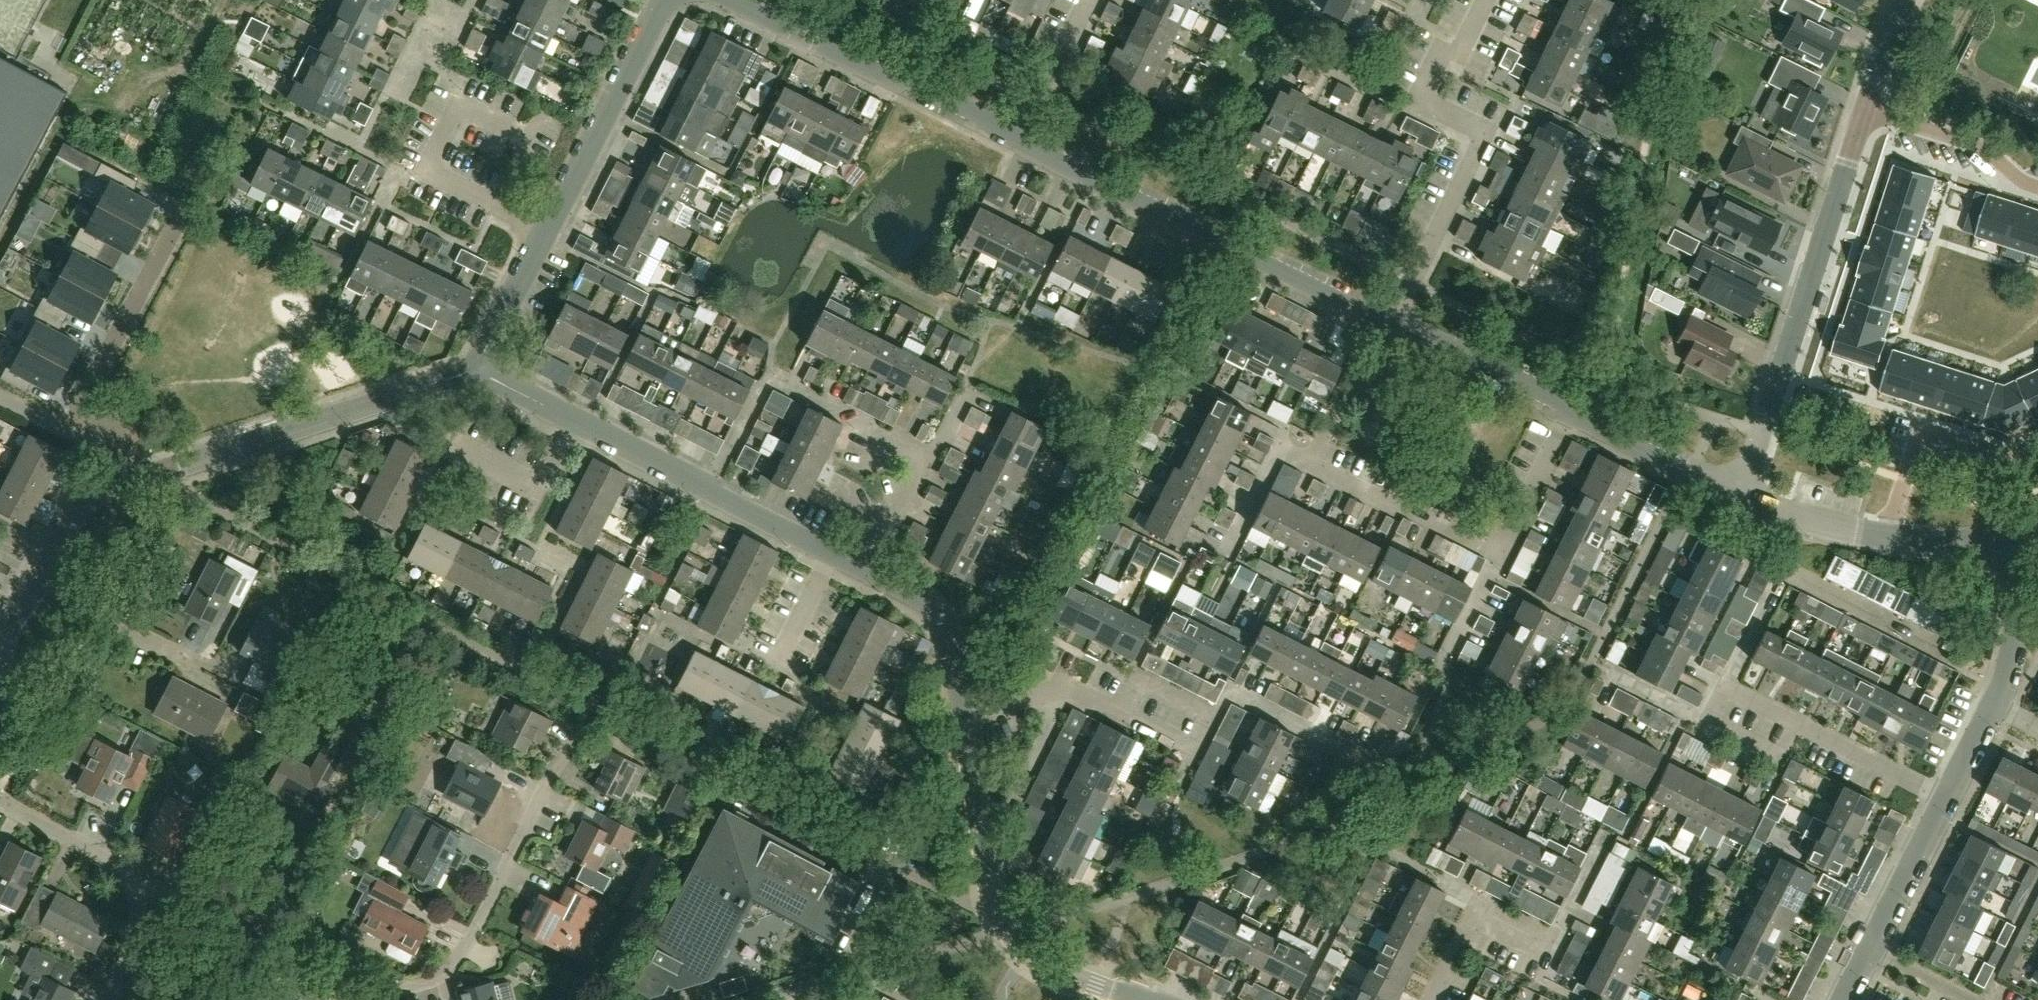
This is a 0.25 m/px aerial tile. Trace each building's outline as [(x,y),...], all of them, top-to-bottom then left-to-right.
[(348,0),(344,0),(337,16),(372,33),(381,16),(348,0)] [(396,2),(392,0),(348,0),(381,16),(385,8),(391,11),(396,2)] [(420,14),(424,4),(415,0),(410,0),(407,7),(420,14)] [(506,13),(510,4),(502,0),(487,0),(485,3),(506,13)] [(568,1),(566,0),(525,0),(525,1),(560,18),(568,1)] [(902,6),(905,0),(884,0),(881,6),(898,14),(902,6)] [(1011,3),(1010,3),(1007,9),(1026,18),(1029,11),(1042,18),(1051,0),(1012,0),(1011,3)] [(1172,0),(1147,0),(1143,7),(1179,25),(1191,31),(1200,14),(1187,8),(1172,0)] [(1367,11),(1345,0),(1328,0),(1322,11),(1358,28),(1367,11)] [(1372,0),(1345,0),(1367,11),(1372,0)] [(1608,0),(1568,0),(1567,2),(1613,25),(1622,7),(1608,0)] [(1779,10),(1794,18),(1782,43),(1804,54),(1801,58),(1820,68),(1822,63),(1826,65),(1841,34),(1818,23),(1825,8),(1808,0),(1784,0),(1781,5),(1779,10)] [(1853,9),(1858,0),(1836,0),(1853,9)] [(551,35),(560,18),(525,1),(516,18),(551,35)] [(1108,1),(1104,9),(1117,16),(1121,7),(1108,1)] [(1613,25),(1567,2),(1559,19),(1594,37),(1605,42),(1613,25)] [(506,13),(485,3),(481,11),(501,21),(506,13)] [(622,11),(608,4),(602,16),(616,23),(622,11)] [(916,22),(919,15),(902,6),(898,14),(916,22)] [(416,22),(420,14),(407,7),(403,16),(416,22)] [(1179,25),(1143,7),(1135,24),(1170,42),(1179,25)] [(1113,25),(1117,16),(1104,9),(1099,18),(1113,25)] [(1383,19),(1397,26),(1401,17),(1388,11),(1383,19)] [(1520,21),(1533,28),(1538,19),(1524,13),(1520,21)] [(364,50),(372,33),(337,16),(328,33),(364,50)] [(267,25),(252,17),(245,32),(260,40),(267,25)] [(700,25),(685,17),(681,26),(695,33),(700,25)] [(551,35),(516,18),(508,35),(543,53),(551,35)] [(615,26),(600,19),(595,31),(609,38),(615,26)] [(1392,35),(1397,26),(1383,19),(1379,28),(1392,35)] [(1586,54),(1594,37),(1559,19),(1550,37),(1586,54)] [(973,36),(979,24),(972,21),(972,22),(967,33),(973,36)] [(1529,37),(1533,28),(1520,21),(1516,30),(1529,37)] [(1170,42),(1135,24),(1126,42),(1162,59),(1170,42)] [(469,38),(483,45),(487,36),(473,29),(469,38)] [(762,57),(745,48),(719,35),(712,31),(701,52),(745,74),(752,78),(762,57)] [(364,50),(328,33),(320,50),(355,68),(364,50)] [(390,42),(403,48),(407,40),(394,33),(390,42)] [(990,44),(994,37),(986,33),(982,40),(982,42),(990,46),(990,44)] [(1710,71),(1724,43),(1704,34),(1691,61),(1710,71)] [(534,70),(535,69),(543,53),(508,35),(504,43),(497,40),(493,49),(534,70)] [(1087,44),(1100,50),(1104,42),(1091,35),(1087,44)] [(1577,71),(1586,54),(1550,37),(1542,54),(1577,71)] [(483,45),(469,38),(464,46),(479,53),(483,45)] [(399,57),(403,48),(390,42),(386,50),(399,57)] [(1173,64),(1162,59),(1126,42),(1122,49),(1116,46),(1111,55),(1153,76),(1154,76),(1160,78),(1165,81),(1173,64)] [(1100,50),(1087,44),(1083,53),(1096,59),(1100,50)] [(1030,50),(1021,45),(1017,54),(1026,59),(1030,50)] [(1507,47),(1503,56),(1516,63),(1520,54),(1507,47)] [(534,70),(493,49),(488,59),(495,62),(490,71),(532,91),(541,73),(535,69),(534,70)] [(347,85),(355,68),(320,50),(311,67),(347,85)] [(664,59),(679,66),(683,58),(669,50),(664,59)] [(735,95),(745,74),(701,52),(691,72),(735,95)] [(1577,71),(1542,54),(1533,71),(1569,89),(1577,71)] [(1160,78),(1154,76),(1153,76),(1111,55),(1106,65),(1113,68),(1109,76),(1151,97),(1160,78)] [(1512,71),(1516,63),(1503,56),(1498,65),(1510,70),(1512,71)] [(1811,72),(1780,56),(1767,83),(1785,92),(1770,121),(1782,126),(1780,129),(1794,136),(1795,133),(1806,138),(1826,99),(1811,91),(1810,93),(1802,89),(1811,72)] [(68,93),(0,57),(0,220),(68,93)] [(675,74),(679,66),(664,59),(660,67),(675,74)] [(807,63),(798,59),(791,73),(800,78),(807,63)] [(347,85),(311,67),(301,62),(292,79),(297,81),(303,84),(303,85),(345,105),(349,96),(343,93),(347,85)] [(1560,106),(1569,89),(1533,71),(1516,63),(1512,71),(1510,70),(1510,72),(1528,82),(1525,89),(1560,106)] [(1296,78),(1305,82),(1312,69),(1303,64),(1296,78)] [(373,76),(386,83),(390,74),(377,67),(373,76)] [(1311,91),(1313,86),(1320,73),(1312,69),(1305,82),(1303,87),(1311,91)] [(737,96),(735,95),(691,72),(680,93),(726,116),(737,96)] [(832,94),(839,80),(831,75),(823,90),(832,94)] [(386,83),(373,76),(368,85),(381,91),(386,83)] [(848,84),(839,80),(832,94),(840,98),(848,84)] [(303,85),(303,84),(297,81),(287,99),(329,120),(333,111),(340,115),(345,105),(303,85)] [(1331,95),(1339,99),(1345,86),(1337,82),(1331,95)] [(1355,90),(1345,86),(1339,99),(1348,103),(1355,90)] [(578,91),(569,87),(563,98),(572,103),(578,91)] [(788,132),(805,98),(784,87),(766,121),(760,134),(781,144),(782,142),(787,131),(788,132)] [(1279,135),(1299,93),(1290,88),(1287,95),(1279,90),(1258,132),(1276,141),(1279,135)] [(648,91),(644,100),(658,107),(662,98),(648,91)] [(726,116),(680,93),(670,113),(716,136),(726,116)] [(1296,143),(1313,108),(1306,104),(1309,97),(1299,93),(1279,135),(1296,143)] [(881,100),(872,96),(865,110),(874,115),(881,100)] [(802,152),(808,142),(825,108),(805,98),(788,132),(787,131),(782,142),(802,152)] [(1374,116),(1380,103),(1371,98),(1365,112),(1374,116)] [(658,107),(644,100),(640,108),(654,115),(658,107)] [(360,102),(356,111),(369,117),(373,108),(360,102)] [(1389,107),(1380,103),(1374,116),(1382,120),(1389,107)] [(822,163),(823,161),(845,118),(825,108),(808,142),(802,152),(822,163)] [(1313,152),(1331,116),(1313,108),(1296,143),(1313,152)] [(364,126),(369,117),(356,111),(351,119),(364,126)] [(1370,123),(1374,116),(1365,112),(1362,118),(1370,123)] [(716,136),(670,113),(660,134),(705,157),(716,136)] [(1399,129),(1408,133),(1414,120),(1406,115),(1399,129)] [(1513,115),(1509,123),(1522,130),(1527,122),(1513,115)] [(1330,160),(1348,125),(1331,116),(1313,152),(1330,160)] [(849,163),(866,129),(845,118),(823,161),(836,168),(840,158),(849,163)] [(1414,120),(1408,133),(1416,137),(1423,124),(1414,120)] [(1591,142),(1549,121),(1545,129),(1538,126),(1534,136),(1575,156),(1575,157),(1582,160),(1591,142)] [(285,135),(294,140),(301,126),(291,122),(285,135)] [(750,128),(741,123),(730,144),(740,149),(750,128)] [(1522,130),(1509,123),(1504,133),(1518,139),(1522,130)] [(1348,169),(1365,133),(1348,125),(1330,160),(1348,169)] [(1773,141),(1741,125),(1732,143),(1741,147),(1729,173),(1782,200),(1798,167),(1767,152),(1773,141)] [(301,126),(294,140),(303,144),(309,130),(301,126)] [(647,138),(632,131),(628,138),(651,149),(654,142),(647,138)] [(1365,177),(1382,142),(1365,133),(1348,169),(1365,177)] [(1575,156),(1534,136),(1529,145),(1535,148),(1531,156),(1567,173),(1575,157),(1575,156)] [(328,156),(335,143),(326,139),(319,152),(328,156)] [(1382,186),(1402,144),(1393,139),(1390,146),(1382,142),(1365,177),(1361,184),(1378,192),(1381,185),(1382,186)] [(102,162),(64,142),(58,155),(95,175),(102,162)] [(328,156),(323,165),(332,170),(337,160),(343,147),(335,143),(328,156)] [(1397,201),(1417,159),(1409,155),(1412,149),(1402,144),(1382,186),(1381,185),(1378,192),(1397,201)] [(707,169),(695,163),(660,145),(651,164),(685,181),(685,182),(697,188),(707,169)] [(268,192),(285,157),(268,148),(250,183),(268,192)] [(1492,158),(1506,164),(1509,157),(1496,150),(1492,158)] [(820,176),(826,166),(804,155),(798,165),(820,176)] [(354,191),(361,176),(369,160),(361,156),(345,187),(337,182),(320,218),(337,226),(354,191)] [(1567,173),(1531,156),(1523,173),(1558,190),(1567,173)] [(285,201),(302,165),(285,157),(268,192),(285,201)] [(1506,164),(1492,158),(1487,167),(1501,174),(1506,164)] [(372,200),(363,195),(378,164),(369,160),(361,176),(354,191),(337,226),(354,235),(370,204),(372,200)] [(613,168),(628,175),(631,168),(617,161),(613,168)] [(153,205),(132,193),(138,182),(102,162),(95,175),(105,181),(93,204),(98,207),(99,206),(141,229),(143,225),(146,227),(155,211),(151,209),(153,205)] [(676,200),(685,182),(685,181),(651,164),(642,182),(676,200)] [(1842,326),(1832,355),(1877,369),(1886,340),(1884,339),(1893,313),(1901,289),(1910,261),(1917,237),(1926,210),(1936,179),(1937,180),(1937,178),(1895,164),(1894,166),(1895,166),(1885,197),(1876,224),(1869,247),(1867,247),(1858,275),(1860,276),(1852,299),(1843,326),(1842,326)] [(302,209),(320,174),(302,165),(285,201),(302,209)] [(862,166),(849,173),(856,187),(869,180),(862,166)] [(628,175),(613,168),(610,175),(624,182),(628,175)] [(1254,183),(1259,173),(1249,168),(1244,178),(1254,183)] [(741,184),(744,178),(742,173),(735,169),(734,172),(731,179),(741,184)] [(1272,192),(1277,182),(1259,173),(1254,183),(1272,192)] [(1567,195),(1558,190),(1523,173),(1514,190),(1559,212),(1567,195)] [(320,218),(337,182),(320,174),(302,209),(320,218)] [(1000,182),(993,178),(985,193),(993,197),(1000,182)] [(685,204),(676,200),(642,182),(632,201),(666,218),(675,223),(685,204)] [(1475,192),(1489,199),(1492,191),(1479,184),(1475,192)] [(1289,200),(1294,190),(1294,189),(1288,186),(1282,197),(1289,200)] [(1306,209),(1311,199),(1294,190),(1289,200),(1306,209)] [(1559,212),(1514,190),(1506,208),(1550,229),(1559,212)] [(1964,232),(1976,236),(2004,245),(2031,253),(2037,256),(2037,210),(2017,204),(1989,195),(1977,191),(1964,232)] [(1484,208),(1489,199),(1475,192),(1471,202),(1484,208)] [(1016,208),(1023,212),(1030,197),(1023,194),(1016,208)] [(1780,225),(1722,196),(1716,207),(1715,207),(1713,213),(1708,225),(1766,254),(1780,225)] [(598,197),(595,204),(609,212),(613,205),(598,197)] [(838,209),(842,201),(834,197),(830,205),(838,209)] [(1030,197),(1023,212),(1030,215),(1037,201),(1030,197)] [(657,236),(666,218),(632,201),(623,219),(657,236)] [(605,219),(609,212),(595,204),(591,211),(605,219)] [(139,232),(141,229),(99,206),(98,207),(87,228),(82,226),(75,238),(101,252),(107,241),(128,252),(131,248),(134,249),(142,234),(139,232)] [(980,250),(998,217),(979,207),(962,240),(962,241),(980,250)] [(1092,212),(1083,208),(1076,222),(1084,226),(1092,212)] [(1550,229),(1506,208),(1497,225),(1533,242),(1542,247),(1550,229)] [(1067,216),(1060,212),(1052,227),(1060,231),(1067,216)] [(717,221),(699,213),(696,220),(713,228),(717,221)] [(385,228),(394,232),(401,218),(392,214),(385,228)] [(999,260),(1016,226),(998,217),(980,250),(999,260)] [(401,218),(394,232),(403,236),(410,223),(401,218)] [(1383,247),(1392,230),(1368,218),(1359,235),(1383,247)] [(648,254),(657,236),(623,219),(614,237),(631,246),(648,254)] [(1458,227),(1471,234),(1475,225),(1462,219),(1458,227)] [(1117,242),(1124,228),(1115,224),(1108,238),(1117,242)] [(1524,259),(1533,242),(1497,225),(1493,233),(1487,230),(1482,239),(1524,260),(1524,259)] [(1017,269),(1034,235),(1016,226),(999,260),(1017,269)] [(1467,242),(1471,234),(1458,227),(1454,236),(1467,242)] [(1132,232),(1124,228),(1117,242),(1125,247),(1132,232)] [(1699,241),(1674,229),(1667,243),(1692,255),(1699,241)] [(420,244),(429,249),(435,235),(427,231),(420,244)] [(594,241),(580,234),(576,241),(590,249),(594,241)] [(435,235),(429,249),(437,253),(444,240),(435,235)] [(1035,278),(1053,245),(1034,235),(1017,269),(1035,278)] [(1072,280),(1090,246),(1069,236),(1051,270),(1072,280)] [(648,254),(631,246),(614,237),(609,247),(595,240),(594,241),(590,249),(639,273),(648,254)] [(116,275),(95,263),(101,252),(75,238),(68,251),(73,253),(61,276),(104,298),(116,275)] [(1524,260),(1482,239),(1478,248),(1484,251),(1480,260),(1521,281),(1531,262),(1524,259),(1524,260)] [(363,295),(368,285),(385,249),(367,241),(345,286),(363,295)] [(1157,263),(1165,249),(1156,245),(1149,259),(1157,263)] [(1092,291),(1109,256),(1090,246),(1072,280),(1092,291)] [(1702,247),(1689,274),(1715,287),(1709,298),(1747,317),(1758,296),(1750,292),(1759,275),(1702,247)] [(463,266),(470,252),(461,248),(454,261),(463,266)] [(385,293),(403,258),(385,249),(368,285),(385,293)] [(1165,249),(1157,263),(1166,267),(1173,253),(1165,249)] [(477,256),(470,252),(463,266),(480,274),(486,263),(487,261),(477,256)] [(1599,269),(1601,257),(1589,255),(1587,269),(1598,271),(1599,269)] [(696,256),(691,267),(707,274),(712,264),(696,256)] [(1113,301),(1130,267),(1109,256),(1092,291),(1113,301)] [(403,301),(420,266),(403,258),(385,293),(403,301)] [(606,274),(585,263),(582,270),(579,275),(600,286),(606,274)] [(420,310),(437,275),(420,266),(403,301),(420,310)] [(1133,311),(1150,277),(1130,267),(1113,301),(1133,311)] [(699,281),(681,272),(674,288),(692,296),(699,281)] [(609,273),(602,285),(620,295),(627,283),(609,273)] [(437,318),(454,283),(437,275),(420,310),(415,320),(432,329),(437,318)] [(91,322),(104,298),(61,276),(50,298),(44,295),(37,308),(64,322),(70,311),(91,322)] [(956,294),(961,284),(947,277),(942,287),(956,294)] [(1154,322),(1171,288),(1150,277),(1133,311),(1154,322)] [(1251,282),(1242,278),(1235,292),(1243,296),(1251,282)] [(455,327),(472,292),(454,283),(437,318),(455,327)] [(641,306),(648,294),(628,284),(621,296),(641,306)] [(569,348),(586,314),(591,303),(571,292),(545,342),(555,347),(558,342),(569,348)] [(1264,307),(1272,311),(1280,296),(1271,292),(1264,307)] [(1660,305),(1663,298),(1652,293),(1648,300),(1660,305)] [(984,306),(996,311),(1001,299),(989,294),(984,306)] [(1280,296),(1272,311),(1281,315),(1288,301),(1280,296)] [(1231,348),(1248,314),(1229,305),(1212,339),(1231,348)] [(690,320),(694,311),(683,306),(679,314),(690,320)] [(79,344),(58,333),(64,322),(37,308),(19,343),(66,368),(79,344)] [(827,355),(844,321),(823,310),(806,344),(811,347),(809,352),(825,360),(827,355)] [(1300,325),(1309,329),(1316,315),(1307,310),(1300,325)] [(589,358),(607,324),(586,314),(569,348),(589,358)] [(724,326),(727,319),(718,314),(715,322),(724,326)] [(1249,357),(1266,323),(1248,314),(1231,348),(1248,357),(1249,357)] [(1316,315),(1309,329),(1317,333),(1324,319),(1316,315)] [(1690,316),(1678,340),(1691,347),(1685,360),(1723,379),(1735,354),(1726,349),(1732,337),(1714,328),(1690,316)] [(850,360),(864,331),(844,321),(827,355),(848,365),(850,360)] [(1267,366),(1284,332),(1266,323),(1249,357),(1248,357),(1244,366),(1263,376),(1268,367),(1267,366)] [(628,335),(607,324),(589,358),(610,369),(628,335)] [(643,372),(663,333),(644,324),(624,363),(643,372)] [(868,369),(883,340),(864,331),(850,360),(868,369)] [(1357,335),(1348,331),(1341,345),(1350,350),(1357,335)] [(1300,347),(1300,348),(1303,342),(1284,332),(1267,366),(1268,367),(1285,375),(1285,376),(1300,347)] [(661,382),(681,343),(663,333),(643,372),(661,382)] [(966,355),(972,342),(955,333),(948,346),(966,355)] [(1140,349),(1141,348),(1120,337),(1119,339),(1114,349),(1135,359),(1140,349)] [(886,378),(901,349),(883,340),(868,369),(878,374),(875,380),(884,384),(887,378),(886,378)] [(729,354),(742,355),(743,342),(730,342),(729,354)] [(64,372),(66,368),(19,343),(0,378),(26,392),(33,381),(54,392),(56,387),(60,389),(68,374),(64,372)] [(680,391),(694,362),(693,362),(698,351),(681,343),(661,382),(680,391)] [(753,346),(747,360),(760,365),(765,351),(753,346)] [(1320,358),(1300,348),(1300,347),(1285,376),(1285,375),(1282,381),(1303,391),(1320,358)] [(904,387),(919,359),(901,349),(886,378),(887,378),(896,383),(894,389),(902,393),(905,388),(904,387)] [(1880,392),(1881,392),(1881,391),(1908,400),(1932,408),(1960,417),(1984,424),(2008,432),(2035,420),(2037,418),(2037,371),(2017,381),(2005,386),(1997,384),(1973,376),(1945,367),(1921,359),(1894,350),(1895,349),(1893,349),(1880,392)] [(548,359),(539,355),(532,370),(540,374),(548,359)] [(1324,402),(1341,368),(1320,358),(1303,391),(1324,402)] [(923,397),(937,368),(919,359),(904,387),(905,388),(923,397)] [(713,415),(716,410),(736,370),(717,361),(712,371),(698,400),(708,405),(705,411),(713,415)] [(712,371),(694,362),(680,391),(698,400),(712,371)] [(811,385),(818,371),(810,367),(803,381),(811,385)] [(941,406),(956,377),(937,368),(923,397),(941,406)] [(732,425),(754,380),(736,370),(716,410),(727,415),(724,421),(732,425)] [(818,371),(811,385),(819,389),(827,375),(818,371)] [(574,391),(581,376),(572,372),(565,386),(574,391)] [(589,380),(581,376),(574,391),(581,395),(589,380)] [(1184,401),(1192,385),(1182,379),(1174,396),(1184,401)] [(1249,403),(1255,390),(1237,381),(1231,394),(1249,403)] [(621,388),(614,384),(606,398),(614,402),(621,388)] [(636,414),(644,417),(651,403),(649,402),(656,388),(650,386),(636,414)] [(850,405),(857,390),(850,387),(842,401),(850,405)] [(787,397),(773,390),(769,398),(783,405),(787,397)] [(864,394),(857,390),(850,405),(857,408),(864,394)] [(1242,432),(1251,414),(1217,396),(1208,415),(1242,432)] [(651,403),(644,417),(651,421),(658,407),(651,403)] [(1035,414),(1015,404),(1001,432),(1035,449),(1046,428),(1032,421),(1035,414)] [(886,423),(893,409),(886,405),(879,419),(886,423)] [(967,415),(982,422),(987,413),(972,406),(967,415)] [(833,444),(843,425),(808,408),(799,427),(833,444)] [(893,409),(886,423),(893,427),(900,412),(893,409)] [(982,422),(967,415),(963,423),(978,431),(982,422)] [(1242,432),(1208,415),(1198,433),(1232,451),(1242,432)] [(680,436),(687,422),(680,418),(673,432),(680,436)] [(758,420),(754,427),(768,434),(772,427),(758,420)] [(694,425),(687,422),(680,436),(687,440),(694,425)] [(397,429),(386,423),(382,431),(393,437),(397,429)] [(930,427),(923,424),(916,438),(923,442),(930,427)] [(765,442),(768,434),(754,427),(750,434),(765,442)] [(824,462),(833,444),(799,427),(790,445),(824,462)] [(1154,451),(1161,437),(1154,434),(1153,434),(1143,429),(1136,443),(1147,448),(1154,451)] [(372,443),(376,436),(364,430),(360,437),(372,443)] [(1035,449),(1001,432),(991,452),(1025,469),(1035,449)] [(1223,469),(1232,451),(1198,433),(1189,452),(1223,469)] [(1256,440),(1271,447),(1274,440),(1260,433),(1256,440)] [(59,463),(64,452),(29,434),(19,453),(69,478),(73,470),(59,463)] [(724,440),(717,437),(709,451),(717,455),(724,440)] [(422,475),(423,474),(432,456),(397,438),(387,457),(422,475)] [(815,480),(824,462),(790,445),(779,439),(775,448),(785,454),(781,463),(815,480)] [(1267,454),(1271,447),(1256,440),(1253,447),(1267,454)] [(759,453),(745,445),(737,461),(735,464),(738,465),(748,471),(750,471),(759,453)] [(947,456),(962,463),(966,455),(951,447),(947,456)] [(343,448),(339,455),(351,461),(354,453),(343,448)] [(1562,459),(1576,466),(1580,459),(1566,451),(1562,459)] [(1014,490),(1025,469),(991,452),(981,472),(981,473),(1009,487),(1009,488),(1014,490)] [(1214,487),(1223,469),(1189,452),(1180,469),(1180,470),(1209,484),(1208,485),(1214,487)] [(69,478),(19,453),(10,471),(45,489),(51,479),(65,486),(65,485),(69,478)] [(1623,489),(1632,471),(1598,454),(1589,472),(1623,489)] [(351,461),(339,455),(335,463),(347,469),(351,461)] [(958,471),(962,463),(947,456),(943,463),(958,471)] [(414,493),(423,474),(422,475),(387,457),(378,475),(414,493)] [(619,494),(629,476),(593,457),(584,476),(619,494)] [(1573,473),(1576,466),(1562,459),(1558,466),(1573,473)] [(805,499),(815,480),(781,463),(771,482),(805,499)] [(1291,468),(1283,464),(1276,478),(1284,482),(1291,468)] [(1198,505),(1208,485),(1209,484),(1180,470),(1180,469),(1175,467),(1164,488),(1198,505)] [(981,473),(981,472),(976,469),(966,488),(1000,505),(1009,488),(1009,487),(981,473)] [(1238,476),(1252,484),(1256,476),(1241,469),(1238,476)] [(40,499),(45,489),(10,471),(1,489),(36,507),(51,514),(55,506),(40,499)] [(1623,489),(1589,472),(1580,490),(1613,508),(1623,489)] [(404,512),(414,493),(378,475),(369,494),(404,512)] [(610,512),(619,494),(584,476),(575,494),(610,512)] [(1252,484),(1238,476),(1234,484),(1248,491),(1252,484)] [(1307,493),(1313,496),(1320,483),(1314,479),(1307,493)] [(928,492),(943,500),(948,491),(933,483),(928,492)] [(1320,483),(1313,496),(1321,500),(1328,486),(1320,483)] [(1547,497),(1562,504),(1563,503),(1559,501),(1562,495),(1547,487),(1543,495),(1547,497)] [(1000,505),(966,488),(957,506),(991,523),(1000,505)] [(1188,525),(1198,505),(1164,488),(1154,508),(1188,525)] [(1,489),(0,490),(0,512),(27,526),(32,515),(46,522),(51,514),(36,507),(1,489)] [(1613,508),(1580,490),(1570,509),(1575,512),(1575,511),(1604,526),(1604,525),(1613,508)] [(943,500),(928,492),(925,499),(939,507),(943,500)] [(1270,535),(1288,501),(1269,492),(1252,526),(1270,535)] [(404,512),(369,494),(359,512),(394,530),(403,512),(404,512)] [(601,531),(610,512),(575,494),(565,513),(601,531)] [(675,499),(667,495),(660,509),(668,513),(675,499)] [(1350,515),(1357,501),(1350,497),(1342,511),(1350,515)] [(1558,513),(1562,504),(1547,497),(1543,505),(1558,513)] [(1289,545),(1306,511),(1288,501),(1270,535),(1289,545)] [(1364,505),(1357,501),(1350,515),(1357,519),(1364,505)] [(355,510),(344,505),(340,513),(351,519),(355,510)] [(991,523),(957,506),(948,525),(981,542),(991,523)] [(449,522),(455,511),(447,507),(442,518),(449,522)] [(1218,515),(1232,522),(1237,514),(1222,507),(1218,515)] [(1177,546),(1188,525),(1154,508),(1143,529),(1177,546)] [(1049,530),(1058,513),(1051,509),(1042,527),(1048,530),(1049,530)] [(463,515),(455,511),(449,522),(457,526),(463,515)] [(1307,554),(1324,520),(1306,511),(1289,545),(1307,554)] [(1599,549),(1610,528),(1604,525),(1604,526),(1575,511),(1575,512),(1565,532),(1599,549)] [(191,534),(199,519),(186,513),(184,512),(177,526),(191,534)] [(1100,534),(1108,519),(1094,512),(1086,527),(1100,534)] [(601,531),(565,513),(566,514),(556,532),(591,549),(601,531)] [(1232,522),(1218,515),(1214,523),(1228,530),(1232,522)] [(1393,519),(1387,516),(1380,530),(1387,533),(1393,519)] [(655,517),(648,532),(656,536),(663,521),(655,517)] [(1412,522),(1403,518),(1400,523),(1396,532),(1405,537),(1412,522)] [(1325,563),(1342,529),(1324,520),(1307,554),(1325,563)] [(914,521),(910,529),(925,536),(929,529),(914,521)] [(1674,551),(1686,527),(1675,521),(1672,526),(1662,545),(1674,551)] [(426,568),(444,532),(425,523),(409,554),(407,558),(426,568)] [(479,537),(486,540),(492,529),(484,525),(479,537)] [(972,560),(981,542),(948,525),(938,543),(972,560)] [(697,534),(708,539),(712,532),(701,526),(697,534)] [(1136,533),(1122,526),(1114,542),(1128,549),(1136,533)] [(492,529),(486,540),(494,544),(500,533),(492,529)] [(906,536),(921,543),(925,536),(910,529),(906,536)] [(1343,572),(1361,538),(1342,529),(1325,563),(1343,572)] [(1528,534),(1526,538),(1541,545),(1546,536),(1531,529),(1528,534)] [(444,577),(462,542),(444,532),(426,568),(444,577)] [(656,536),(648,532),(641,546),(649,550),(656,536)] [(1589,569),(1599,549),(1565,532),(1555,552),(1589,569)] [(704,547),(708,539),(697,534),(693,541),(704,547)] [(769,570),(778,551),(743,534),(734,552),(769,570)] [(1437,553),(1444,539),(1436,534),(1429,549),(1437,553)] [(1362,582),(1379,548),(1361,538),(1343,572),(1362,582)] [(1537,553),(1541,545),(1526,538),(1522,546),(1537,553)] [(1444,539),(1437,553),(1446,557),(1453,543),(1444,539)] [(1732,581),(1741,562),(1699,540),(1689,559),(1697,563),(1732,581)] [(462,586),(480,551),(462,542),(444,577),(462,586)] [(1132,558),(1147,566),(1156,550),(1140,542),(1132,558)] [(522,559),(528,547),(520,543),(515,555),(522,559)] [(972,560),(938,543),(929,562),(963,579),(972,560)] [(1040,547),(1031,543),(1026,554),(1035,558),(1040,547)] [(1392,591),(1410,557),(1389,546),(1371,580),(1392,591)] [(536,551),(528,547),(522,559),(530,563),(536,551)] [(1215,554),(1201,547),(1197,555),(1211,562),(1215,554)] [(1628,561),(1633,551),(1628,549),(1621,551),(1618,557),(1628,561)] [(481,595),(498,560),(480,551),(462,586),(481,595)] [(1182,562),(1161,551),(1152,569),(1173,580),(1182,562)] [(760,588),(769,570),(734,552),(725,571),(760,588)] [(1589,569),(1555,552),(1544,572),(1578,590),(1589,569)] [(634,571),(629,569),(598,553),(589,572),(624,589),(633,594),(643,575),(637,573),(634,571)] [(175,602),(215,623),(230,594),(243,600),(259,570),(228,554),(221,567),(210,561),(187,607),(175,601),(175,602)] [(629,569),(634,571),(637,563),(641,565),(645,558),(637,554),(629,569)] [(1486,560),(1477,555),(1470,570),(1479,574),(1486,560)] [(1823,576),(1837,583),(1848,562),(1834,555),(1823,576)] [(1413,601),(1430,567),(1410,557),(1392,591),(1413,601)] [(499,605),(517,569),(498,560),(481,595),(499,605)] [(683,562),(679,570),(690,575),(694,567),(683,562)] [(1837,583),(1850,590),(1861,569),(1848,562),(1837,583)] [(637,563),(634,571),(637,573),(643,575),(649,579),(653,571),(646,567),(641,565),(637,563)] [(1261,563),(1258,571),(1294,585),(1297,577),(1261,563)] [(1732,581),(1697,563),(1688,581),(1722,599),(1732,581)] [(1433,611),(1450,578),(1430,567),(1413,601),(1433,611)] [(1071,628),(1093,583),(1084,579),(1062,568),(1045,601),(1056,606),(1050,618),(1071,628)] [(517,614),(535,579),(517,569),(499,605),(517,614)] [(1251,587),(1256,575),(1244,569),(1239,581),(1251,587)] [(1864,597),(1875,575),(1861,569),(1850,590),(1864,597)] [(690,575),(679,570),(675,578),(686,584),(690,575)] [(750,607),(760,588),(725,571),(715,589),(750,607)] [(1525,578),(1510,571),(1508,574),(1505,579),(1520,587),(1525,578)] [(615,608),(624,589),(589,572),(580,590),(615,608)] [(1568,611),(1578,590),(1544,572),(1534,593),(1568,611)] [(1877,604),(1888,582),(1875,575),(1864,597),(1877,604)] [(1273,584),(1257,576),(1250,591),(1265,599),(1273,584)] [(1454,622),(1471,588),(1450,578),(1433,611),(1454,622)] [(546,603),(554,588),(535,579),(517,614),(536,623),(546,603)] [(1713,617),(1722,599),(1688,581),(1679,600),(1713,617)] [(1746,588),(1760,595),(1764,588),(1749,581),(1746,588)] [(1643,583),(1642,582),(1634,600),(1635,600),(1647,606),(1655,588),(1643,583)] [(1890,610),(1901,589),(1888,582),(1877,604),(1890,610)] [(1091,638),(1108,605),(1109,605),(1115,594),(1093,583),(1071,628),(1091,638)] [(1501,588),(1494,585),(1492,590),(1491,592),(1505,600),(1509,592),(1501,588)] [(1316,588),(1312,596),(1331,605),(1334,597),(1316,588)] [(1757,602),(1760,595),(1746,588),(1742,595),(1757,602)] [(741,625),(750,607),(715,589),(706,607),(741,625)] [(1915,596),(1901,589),(1890,610),(1904,617),(1915,596)] [(615,608),(580,590),(570,608),(605,626),(606,626),(615,630),(624,613),(615,608)] [(1799,609),(1806,594),(1799,591),(1792,605),(1799,609)] [(1806,594),(1799,609),(1807,612),(1814,598),(1806,594)] [(1917,624),(1928,603),(1915,596),(1904,617),(1917,624)] [(1594,597),(1584,617),(1591,620),(1598,623),(1607,604),(1606,604),(1594,597)] [(1174,647),(1194,607),(1175,598),(1155,637),(1174,647)] [(675,605),(664,599),(660,607),(671,613),(675,605)] [(1301,599),(1295,617),(1307,621),(1314,604),(1301,599)] [(1557,616),(1523,599),(1513,618),(1548,635),(1557,616)] [(1713,617),(1679,600),(1670,618),(1704,635),(1713,617)] [(1930,631),(1941,610),(1928,603),(1917,624),(1930,631)] [(1129,615),(1109,605),(1108,605),(1091,638),(1112,649),(1129,615)] [(735,638),(741,625),(706,607),(697,626),(732,644),(735,638)] [(886,643),(896,624),(861,607),(852,625),(851,625),(886,643)] [(1192,656),(1212,616),(1194,607),(1174,647),(1192,656)] [(596,645),(605,626),(570,608),(570,609),(561,627),(596,645)] [(1835,627),(1843,613),(1836,609),(1828,624),(1835,627)] [(249,671),(248,672),(242,682),(264,693),(270,682),(281,687),(290,669),(279,664),(293,638),(257,620),(262,611),(261,610),(240,651),(262,663),(256,674),(250,671),(249,671)] [(1941,610),(1930,631),(1944,638),(1955,616),(1941,610)] [(1364,627),(1369,618),(1354,611),(1351,616),(1349,619),(1351,620),(1364,627)] [(644,613),(640,621),(652,626),(656,619),(648,615),(644,613)] [(1843,613),(1835,627),(1842,631),(1850,617),(1843,613)] [(1476,622),(1491,629),(1494,622),(1480,614),(1476,622)] [(1132,659),(1150,625),(1129,615),(1112,649),(1132,659)] [(1210,665),(1225,637),(1231,626),(1212,616),(1192,656),(1210,665)] [(1727,624),(1742,631),(1745,624),(1731,617),(1727,624)] [(1548,635),(1513,618),(1504,636),(1539,654),(1549,658),(1557,641),(1548,635)] [(1670,618),(1661,635),(1661,636),(1689,650),(1689,651),(1694,654),(1704,635),(1670,618)] [(652,626),(640,621),(636,628),(641,631),(648,634),(652,626)] [(1491,629),(1476,622),(1472,629),(1487,636),(1491,629)] [(1742,631),(1727,624),(1724,632),(1738,639),(1742,631)] [(877,661),(886,643),(851,625),(842,643),(877,661)] [(1267,663),(1281,634),(1262,625),(1248,653),(1267,663)] [(541,631),(534,627),(528,638),(536,642),(541,631)] [(1865,642),(1872,646),(1879,631),(1872,628),(1865,642)] [(1769,668),(1784,639),(1765,629),(1750,658),(1769,668)] [(1787,677),(1802,648),(1801,648),(1806,639),(1789,630),(1785,640),(1784,639),(1769,668),(1787,677)] [(1418,641),(1398,631),(1394,638),(1392,641),(1413,652),(1418,641)] [(1886,635),(1879,631),(1872,646),(1879,649),(1886,635)] [(1679,671),(1689,651),(1689,650),(1661,636),(1661,635),(1656,632),(1645,654),(1679,671)] [(1285,672),(1299,644),(1281,634),(1267,663),(1285,672)] [(1539,654),(1504,636),(1495,655),(1529,672),(1539,654)] [(1243,646),(1225,637),(1210,665),(1229,675),(1243,646)] [(1377,649),(1379,644),(1370,639),(1368,644),(1364,652),(1373,657),(1377,649)] [(1321,691),(1336,662),(1335,662),(1341,650),(1323,641),(1317,653),(1318,653),(1303,682),(1321,691)] [(1481,648),(1466,641),(1457,659),(1472,666),(1481,648)] [(868,679),(877,661),(842,643),(833,662),(868,679)] [(729,648),(722,644),(719,649),(716,655),(724,659),(729,648)] [(1303,682),(1318,653),(1317,653),(1299,644),(1285,672),(1303,682)] [(1435,659),(1438,654),(1418,644),(1414,652),(1434,662),(1435,659)] [(611,652),(600,647),(595,655),(607,660),(611,652)] [(915,648),(911,656),(923,662),(927,654),(915,648)] [(1805,686),(1820,658),(1805,650),(1802,648),(1787,677),(1805,686)] [(1823,695),(1843,657),(1826,648),(1821,658),(1820,658),(1805,686),(1823,695)] [(695,695),(713,660),(695,651),(677,685),(695,695)] [(1140,666),(1159,675),(1166,661),(1148,652),(1140,666)] [(1668,692),(1679,671),(1645,654),(1634,674),(1668,692)] [(1709,660),(1718,665),(1723,668),(1727,661),(1712,654),(1709,660)] [(1529,672),(1495,655),(1486,674),(1520,691),(1529,672)] [(923,662),(911,656),(907,664),(919,669),(923,662)] [(1842,705),(1861,666),(1843,657),(1823,695),(1842,705)] [(1718,665),(1709,660),(1703,658),(1699,666),(1714,673),(1718,665)] [(753,674),(758,663),(751,659),(745,670),(753,674)] [(713,704),(732,669),(713,660),(695,695),(713,704)] [(868,679),(833,662),(832,662),(833,663),(824,681),(858,698),(868,679)] [(1339,700),(1354,671),(1336,662),(1321,691),(1339,700)] [(758,663),(753,674),(760,677),(765,667),(758,663)] [(1860,714),(1875,685),(1874,685),(1879,676),(1861,666),(1842,705),(1859,714),(1860,714)] [(1178,685),(1185,671),(1178,667),(1171,681),(1178,685)] [(1248,671),(1241,668),(1233,682),(1241,686),(1248,671)] [(732,714),(750,679),(732,669),(713,704),(732,714)] [(1185,671),(1178,685),(1185,688),(1192,674),(1185,671)] [(1372,681),(1372,680),(1354,671),(1339,700),(1358,709),(1372,681)] [(1378,720),(1395,686),(1374,675),(1372,680),(1372,681),(1358,709),(1378,720)] [(194,727),(210,735),(226,705),(173,677),(154,713),(192,732),(194,727)] [(1604,682),(1596,677),(1588,692),(1589,692),(1597,696),(1604,682)] [(791,689),(792,686),(794,682),(787,678),(781,689),(789,693),(791,689)] [(1207,700),(1215,703),(1226,682),(1218,678),(1207,700)] [(750,723),(768,688),(750,679),(732,714),(750,723)] [(1898,740),(1915,706),(1906,701),(1913,688),(1902,682),(1895,696),(1877,730),(1898,740)] [(1271,701),(1278,687),(1270,683),(1263,697),(1271,701)] [(1697,706),(1703,695),(1681,684),(1675,695),(1697,706)] [(675,689),(667,685),(663,692),(661,697),(669,701),(675,689)] [(897,685),(893,692),(904,698),(908,690),(897,685)] [(1877,730),(1895,696),(1875,685),(1860,714),(1859,714),(1856,719),(1877,730)] [(1399,730),(1416,697),(1395,686),(1378,720),(1399,730)] [(1285,690),(1278,687),(1271,701),(1278,704),(1285,690)] [(768,733),(786,698),(787,698),(768,688),(750,723),(768,733)] [(280,710),(244,691),(235,710),(259,722),(255,729),(268,735),(280,710)] [(904,698),(893,692),(889,700),(900,706),(904,698)] [(1630,713),(1637,698),(1629,694),(1622,709),(1630,713)] [(1919,751),(1936,717),(1925,711),(1932,699),(1922,694),(1916,706),(1915,706),(1898,740),(1919,751)] [(90,714),(95,704),(81,698),(76,707),(90,714)] [(805,708),(787,698),(786,698),(768,733),(787,742),(805,708)] [(1637,698),(1630,713),(1638,717),(1645,703),(1637,698)] [(492,735),(524,752),(535,730),(554,739),(555,738),(545,734),(552,720),(511,699),(492,735)] [(1307,719),(1314,705),(1307,701),(1300,716),(1307,719)] [(891,738),(900,719),(898,719),(865,702),(855,720),(891,738)] [(1246,711),(1231,703),(1227,711),(1242,718),(1246,711)] [(1314,705),(1307,719),(1314,723),(1321,708),(1314,705)] [(1073,708),(1069,716),(1063,727),(1077,735),(1087,715),(1073,708)] [(1583,756),(1600,722),(1579,711),(1562,745),(1583,756)] [(692,726),(697,717),(686,712),(682,721),(692,726)] [(1678,719),(1670,715),(1663,729),(1671,733),(1678,719)] [(1284,753),(1293,735),(1259,718),(1250,736),(1284,753)] [(881,756),(891,738),(855,720),(846,739),(881,756)] [(1336,734),(1343,738),(1350,724),(1344,720),(1336,734)] [(417,738),(423,726),(414,722),(408,733),(417,738)] [(1125,758),(1135,740),(1101,722),(1091,741),(1125,758)] [(1603,766),(1620,732),(1600,722),(1583,756),(1603,766)] [(1358,727),(1350,724),(1343,738),(1350,741),(1358,727)] [(1395,764),(1409,736),(1410,735),(1399,729),(1399,730),(1392,744),(1384,759),(1395,764)] [(83,734),(70,760),(86,768),(77,786),(109,802),(123,774),(141,783),(153,758),(162,740),(143,730),(134,748),(129,757),(105,745),(94,739),(83,734)] [(1623,776),(1641,742),(1620,732),(1603,766),(1623,776)] [(1690,736),(1682,732),(1675,747),(1682,750),(1690,736)] [(1212,740),(1227,748),(1230,741),(1216,733),(1212,740)] [(1275,772),(1284,753),(1250,736),(1241,755),(1275,772)] [(1054,745),(1068,752),(1072,746),(1057,738),(1054,745)] [(477,825),(478,825),(499,784),(471,769),(480,751),(455,739),(446,757),(459,764),(452,778),(460,782),(451,798),(483,814),(477,825)] [(881,756),(846,739),(837,757),(872,775),(881,756)] [(1223,755),(1227,748),(1212,740),(1208,748),(1223,755)] [(284,759),(267,790),(279,796),(306,811),(310,803),(316,791),(317,792),(321,787),(325,789),(346,751),(327,741),(312,770),(297,762),(295,765),(284,759)] [(1116,776),(1125,758),(1091,741),(1082,759),(1116,776)] [(1392,744),(1384,741),(1377,755),(1384,759),(1392,744)] [(1644,787),(1661,753),(1641,742),(1623,776),(1644,787)] [(916,751),(927,757),(931,749),(920,743),(916,751)] [(1068,752),(1054,745),(1050,752),(1065,760),(1068,752)] [(594,787),(599,790),(626,804),(644,767),(603,746),(596,760),(587,755),(587,756),(605,765),(594,787)] [(788,748),(785,746),(779,757),(787,761),(789,757),(793,750),(788,748)] [(1706,762),(1712,765),(1720,751),(1713,748),(1706,762)] [(923,765),(927,757),(916,751),(912,759),(923,765)] [(1720,751),(1712,765),(1720,769),(1727,755),(1720,751)] [(1266,790),(1275,772),(1241,755),(1232,773),(1266,790)] [(872,775),(837,757),(836,757),(837,758),(828,776),(863,793),(872,775)] [(2008,802),(2025,768),(2004,757),(1987,791),(2008,802)] [(1107,795),(1116,776),(1082,759),(1073,777),(1107,795)] [(1496,782),(1502,771),(1502,769),(1489,763),(1488,762),(1482,774),(1496,782)] [(1669,806),(1686,772),(1667,762),(1650,797),(1669,806)] [(1823,787),(1827,777),(1799,765),(1795,775),(1823,787)] [(1749,784),(1756,769),(1749,766),(1742,780),(1749,784)] [(2025,768),(2008,802),(2029,812),(2031,807),(2037,793),(2037,774),(2025,768)] [(1763,773),(1756,769),(1749,784),(1756,788),(1763,773)] [(1212,778),(1197,770),(1193,777),(1208,785),(1212,778)] [(1687,815),(1704,781),(1686,772),(1669,806),(1687,815)] [(1256,809),(1266,790),(1232,773),(1222,792),(1256,809)] [(1038,775),(1036,781),(1050,788),(1053,782),(1038,775)] [(1543,790),(1549,778),(1542,775),(1536,786),(1543,790)] [(1098,813),(1098,812),(1107,795),(1073,777),(1063,796),(1069,799),(1069,798),(1098,813)] [(902,779),(898,787),(909,793),(913,785),(902,779)] [(683,780),(667,810),(690,821),(705,792),(683,780)] [(1050,788),(1036,781),(1031,790),(1036,792),(1045,797),(1050,788)] [(1706,825),(1723,790),(1704,781),(1687,815),(1683,824),(1702,834),(1707,825),(1706,825)] [(1782,797),(1788,786),(1779,781),(1774,793),(1782,797)] [(1795,785),(1790,796),(1811,805),(1816,794),(1795,785)] [(1872,799),(1844,785),(1834,804),(1863,818),(1872,799)] [(909,793),(898,787),(894,795),(905,801),(909,793)] [(1724,834),(1741,800),(1723,790),(1706,825),(1707,825),(1702,834),(1700,838),(1717,847),(1724,834)] [(1316,799),(1308,794),(1301,809),(1310,813),(1316,799)] [(200,843),(218,807),(194,795),(188,807),(169,797),(145,843),(175,858),(187,836),(200,843)] [(1092,836),(1103,815),(1098,812),(1098,813),(1069,798),(1069,799),(1059,819),(1092,836)] [(1565,804),(1555,799),(1551,809),(1560,813),(1565,804)] [(1743,843),(1760,809),(1741,800),(1724,834),(1743,843)] [(1490,811),(1470,801),(1465,810),(1465,809),(1448,843),(1469,854),(1486,820),(1490,811)] [(1599,821),(1607,806),(1597,801),(1590,816),(1599,821)] [(1782,811),(1768,804),(1764,812),(1763,814),(1777,821),(1782,811)] [(1854,837),(1863,818),(1834,804),(1825,822),(1854,837)] [(1602,822),(1607,825),(1615,808),(1607,805),(1607,806),(1599,821),(1602,822)] [(1905,815),(1890,808),(1886,816),(1901,823),(1905,815)] [(844,908),(859,881),(837,869),(832,866),(824,862),(746,821),(745,822),(727,812),(727,811),(723,809),(721,813),(722,814),(707,844),(705,843),(651,947),(656,950),(652,957),(648,955),(632,987),(649,996),(663,992),(667,983),(674,986),(672,989),(714,976),(714,975),(743,919),(765,912),(766,916),(773,914),(830,943),(840,925),(844,916),(840,914),(844,908)] [(464,854),(454,849),(461,834),(420,813),(413,828),(408,825),(396,849),(410,856),(403,870),(414,875),(413,882),(417,888),(423,891),(430,890),(435,886),(436,886),(447,864),(457,868),(464,854)] [(610,844),(625,852),(635,831),(604,815),(598,827),(584,820),(566,855),(580,862),(580,863),(583,865),(575,879),(602,893),(610,878),(596,870),(610,844)] [(1845,855),(1854,837),(1825,822),(1812,816),(1803,834),(1816,840),(1845,855)] [(1020,825),(1034,832),(1038,824),(1024,817),(1020,825)] [(1637,825),(1645,829),(1648,821),(1641,818),(1637,825)] [(1082,856),(1092,836),(1059,819),(1048,839),(1082,856)] [(1990,828),(1973,819),(1969,826),(1987,835),(1990,828)] [(1492,859),(1506,830),(1486,820),(1469,854),(1490,865),(1492,859)] [(1030,841),(1034,832),(1020,825),(1015,833),(1030,841)] [(1635,847),(1645,829),(1637,825),(1628,843),(1635,847)] [(1524,839),(1506,830),(1492,859),(1510,868),(1524,839)] [(1528,877),(1546,842),(1545,841),(1527,832),(1524,839),(1510,868),(1519,873),(1504,901),(1507,902),(1514,906),(1521,891),(1521,892),(1529,878),(1528,877)] [(2009,846),(2013,840),(1997,832),(1994,838),(2009,846)] [(1835,874),(1845,855),(1816,840),(1803,834),(1797,847),(1809,853),(1806,859),(1835,874)] [(1997,871),(2007,852),(1973,835),(1964,854),(1997,871)] [(1663,841),(1655,836),(1650,847),(1658,851),(1657,853),(1667,858),(1672,846),(1663,842),(1663,841)] [(1755,853),(1761,842),(1751,837),(1745,848),(1755,853)] [(1871,846),(1886,853),(1889,846),(1875,838),(1871,846)] [(1072,877),(1082,856),(1048,839),(1038,860),(1072,877)] [(1546,886),(1561,858),(1565,850),(1565,849),(1546,840),(1545,841),(1546,842),(1528,877),(1529,878),(1546,886)] [(2029,848),(2013,840),(2009,846),(2025,854),(2029,848)] [(13,908),(40,857),(11,842),(0,862),(0,902),(13,908)] [(1565,896),(1579,867),(1586,853),(1567,844),(1565,849),(1565,850),(1561,858),(1546,886),(1565,896)] [(1882,860),(1886,853),(1871,846),(1868,853),(1882,860)] [(1452,857),(1443,852),(1436,867),(1443,871),(1445,871),(1452,857)] [(1624,859),(1609,852),(1606,859),(1620,866),(1624,859)] [(1988,889),(1997,871),(1964,854),(1955,872),(1988,889)] [(1814,874),(1805,870),(1780,857),(1770,876),(1805,893),(1814,874)] [(1389,864),(1376,858),(1372,865),(1385,871),(1389,864)] [(341,869),(344,864),(334,859),(330,867),(336,870),(341,869)] [(2022,884),(2029,887),(2037,869),(2037,868),(2032,865),(2022,884)] [(1672,883),(1638,866),(1628,885),(1662,902),(1672,883)] [(1254,893),(1257,886),(1261,877),(1241,867),(1238,873),(1231,887),(1251,897),(1253,892),(1254,893)] [(1469,883),(1477,887),(1484,873),(1476,869),(1469,883)] [(1851,871),(1845,884),(1857,890),(1864,894),(1871,881),(1851,871)] [(1979,907),(1988,889),(1955,872),(1945,891),(1950,894),(1951,893),(1979,908),(1979,907)] [(1484,873),(1477,887),(1485,891),(1492,877),(1484,873)] [(1805,893),(1770,876),(1761,894),(1795,911),(1805,893)] [(1271,901),(1275,894),(1279,886),(1261,877),(1257,886),(1254,893),(1271,901)] [(1435,911),(1444,892),(1436,888),(1415,878),(1406,897),(1435,911)] [(409,895),(377,879),(369,896),(375,899),(361,927),(390,942),(386,950),(387,954),(404,963),(408,962),(426,927),(400,913),(409,895)] [(1857,890),(1845,884),(1836,880),(1830,891),(1851,902),(1857,890)] [(1591,889),(1605,896),(1608,889),(1594,882),(1591,889)] [(575,958),(582,943),(578,941),(598,901),(567,884),(559,902),(539,892),(530,910),(527,908),(521,919),(525,921),(520,930),(575,958)] [(2022,884),(2013,902),(2020,905),(2029,887),(2022,884)] [(1662,902),(1628,885),(1619,903),(1653,920),(1662,902)] [(1357,895),(1370,901),(1374,894),(1361,887),(1357,895)] [(1601,903),(1605,896),(1591,889),(1587,896),(1601,903)] [(1521,892),(1521,891),(1514,906),(1520,909),(1521,910),(1528,895),(1521,892)] [(42,924),(95,951),(111,919),(57,892),(48,910),(31,901),(21,922),(38,931),(42,924)] [(1435,911),(1406,897),(1397,892),(1387,910),(1397,915),(1425,929),(1435,911)] [(1974,930),(1984,910),(1979,907),(1979,908),(1951,893),(1950,894),(1941,913),(1974,930)] [(1786,929),(1795,911),(1761,894),(1752,912),(1786,929)] [(1367,908),(1370,901),(1357,895),(1353,901),(1367,908)] [(1202,945),(1219,911),(1198,901),(1181,934),(1202,945)] [(2012,920),(2020,905),(2013,902),(2005,916),(2012,920)] [(1653,920),(1619,903),(1610,922),(1615,925),(1615,924),(1644,938),(1653,920)] [(1330,922),(1334,913),(1317,904),(1316,906),(1309,918),(1327,927),(1330,922)] [(1558,910),(1551,906),(1543,921),(1550,924),(1558,910)] [(2023,924),(2031,928),(2037,915),(2037,909),(2032,906),(2023,924)] [(1225,950),(1239,921),(1219,911),(1202,945),(1223,956),(1225,950)] [(1786,929),(1752,912),(1743,931),(1777,948),(1786,929)] [(1964,951),(1974,930),(1941,913),(1930,934),(1964,951)] [(1243,959),(1257,931),(1257,930),(1260,923),(1242,914),(1239,921),(1225,950),(1243,959)] [(1416,947),(1425,929),(1397,915),(1388,933),(1416,947)] [(1822,925),(1837,932),(1840,925),(1826,918),(1822,925)] [(1571,928),(1576,930),(1577,930),(1585,934),(1586,934),(1589,926),(1575,919),(1571,928)] [(1338,931),(1352,938),(1356,930),(1342,923),(1338,931)] [(2006,947),(2015,930),(2016,927),(2009,923),(1999,943),(2006,947)] [(1639,961),(1649,940),(1644,938),(1615,924),(1615,925),(1605,944),(1639,961)] [(2031,928),(2023,924),(2015,940),(2023,944),(2031,928)] [(1833,938),(1837,932),(1822,925),(1819,932),(1833,939),(1833,938)] [(1279,978),(1299,939),(1281,929),(1275,940),(1276,940),(1261,969),(1279,978)] [(1591,937),(1586,934),(1585,934),(1577,930),(1576,930),(1574,935),(1574,936),(1572,939),(1587,946),(1591,937)] [(1276,940),(1275,940),(1257,931),(1243,959),(1261,969),(1276,940)] [(1352,938),(1338,931),(1335,939),(1348,945),(1352,938)] [(1777,948),(1743,931),(1734,949),(1768,966),(1777,948)] [(1674,932),(1670,940),(1688,949),(1692,941),(1674,932)] [(1407,966),(1407,965),(1416,947),(1388,933),(1378,951),(1407,966)] [(1953,972),(1964,951),(1930,934),(1920,955),(1953,972)] [(1298,987),(1313,959),(1318,948),(1299,939),(1279,978),(1298,987)] [(1998,964),(2006,947),(1999,943),(1990,960),(1998,964)] [(1639,961),(1605,944),(1595,965),(1629,982),(1639,961)] [(74,991),(49,978),(58,961),(70,967),(70,966),(31,946),(19,968),(41,979),(30,999),(70,999),(74,991)] [(2019,952),(2012,948),(2004,966),(2010,969),(2019,952)] [(1759,985),(1768,966),(1734,949),(1725,967),(1759,985)] [(1413,968),(1407,965),(1407,966),(1378,951),(1369,969),(1403,987),(1413,968)] [(1180,956),(1172,952),(1164,966),(1173,971),(1180,956)] [(1804,961),(1818,968),(1822,962),(1807,955),(1804,961)] [(1320,967),(1333,974),(1337,966),(1324,960),(1320,967)] [(1818,968),(1804,961),(1800,969),(1815,976),(1815,975),(1818,968)] [(1996,967),(1985,961),(1975,982),(1986,988),(1993,974),(1996,967)] [(1574,971),(1560,963),(1556,972),(1570,979),(1574,971)] [(1629,982),(1595,965),(1584,986),(1613,999),(1619,999),(1629,982)] [(1333,974),(1320,967),(1316,976),(1329,982),(1333,974)] [(1503,976),(1485,967),(1479,979),(1497,988),(1502,979),(1503,977),(1503,976)] [(1197,983),(1205,987),(1212,973),(1205,969),(1197,983)] [(1369,969),(1360,987),(1385,999),(1397,999),(1403,987),(1369,969)] [(1220,976),(1212,973),(1205,987),(1212,991),(1220,976)] [(492,987),(502,984),(502,983),(460,994),(462,999),(496,999),(492,987)] [(1244,999),(1245,999),(1252,986),(1245,983),(1238,997),(1244,999)] [(1245,999),(1254,999),(1259,990),(1252,986),(1245,999)] [(1360,987),(1354,999),(1385,999),(1360,987)] [(1685,996),(1693,999),(1701,999),(1704,994),(1691,987),(1685,996)] [(1789,991),(1786,998),(1790,999),(1803,999),(1803,998),(1789,991)]
